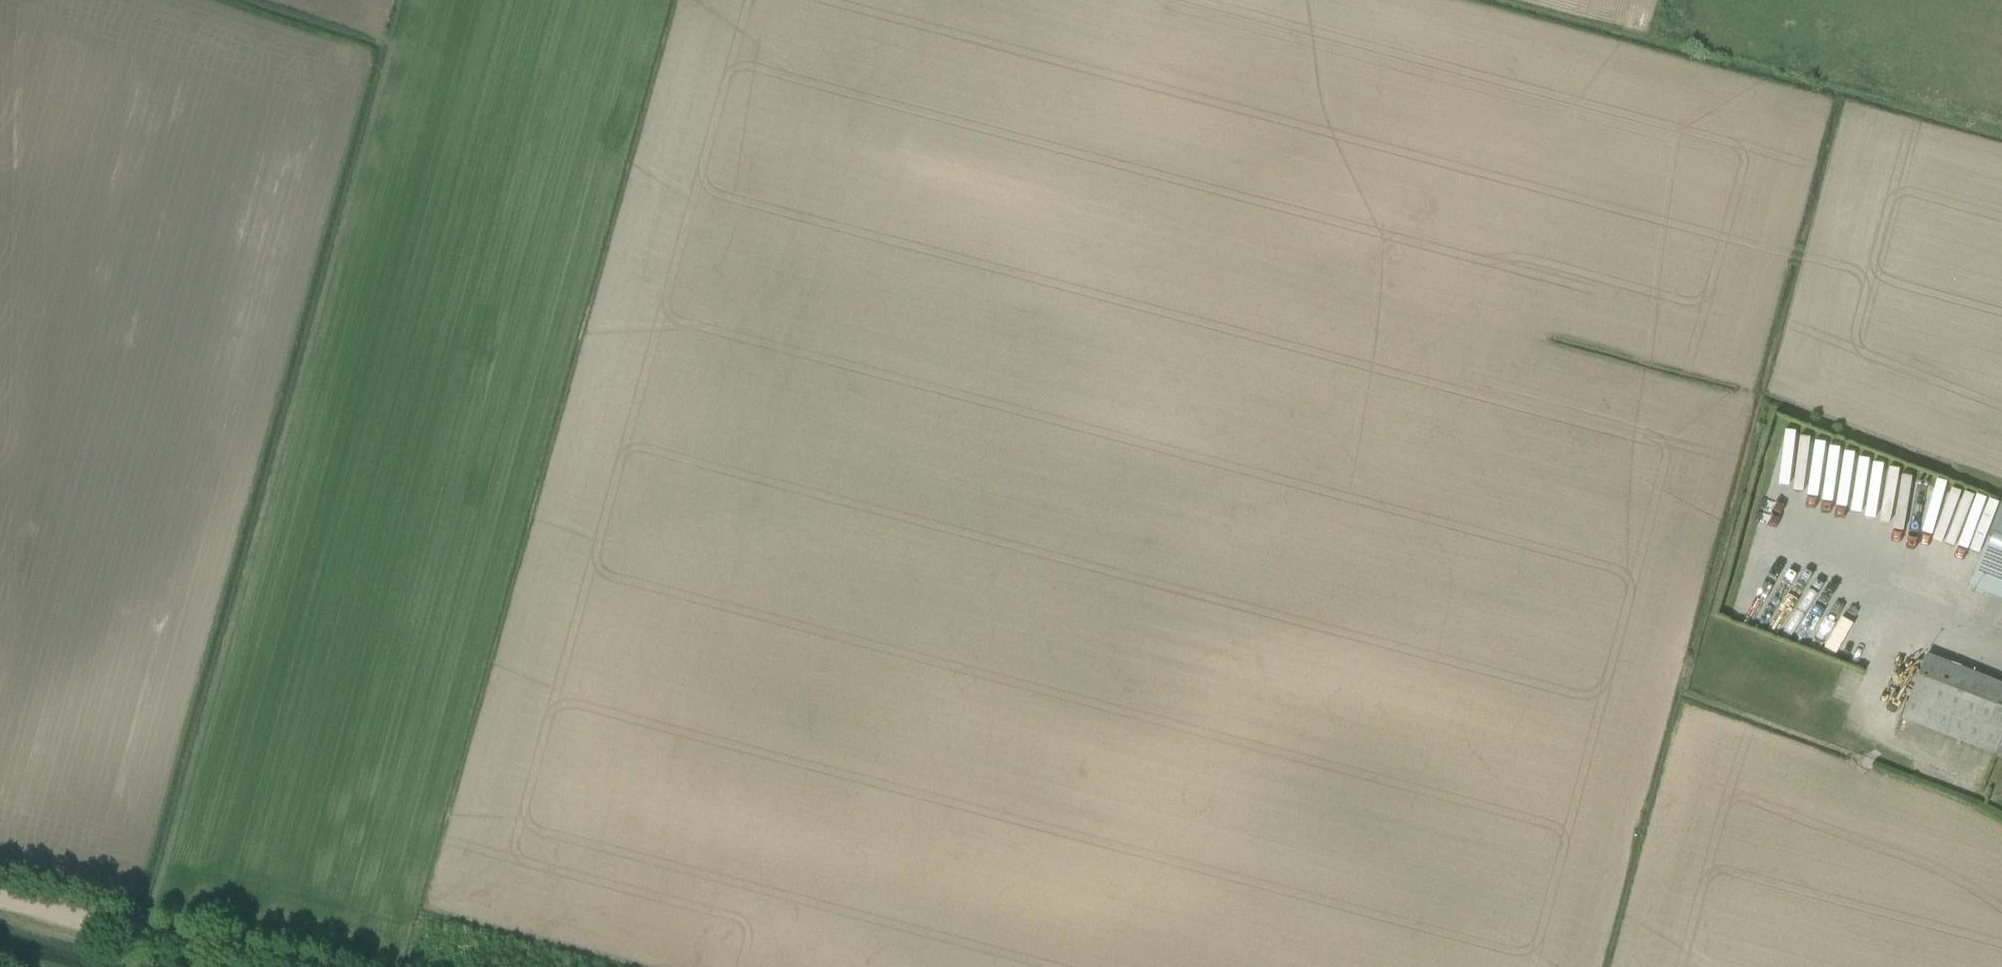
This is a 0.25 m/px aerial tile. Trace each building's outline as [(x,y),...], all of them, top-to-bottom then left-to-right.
[(1945,526),(1955,492),(1907,480),(1892,536),(1909,541),(1910,539),(1927,544),(1932,523),(1945,526)] [(2001,602),(2001,497),(1966,588),(2001,602)] [(1741,575),(1726,616),(1778,634),(1788,606),(1789,606),(1793,594),(1741,575)] [(1924,656),(1900,717),(2001,756),(2001,687),(1924,656)]
